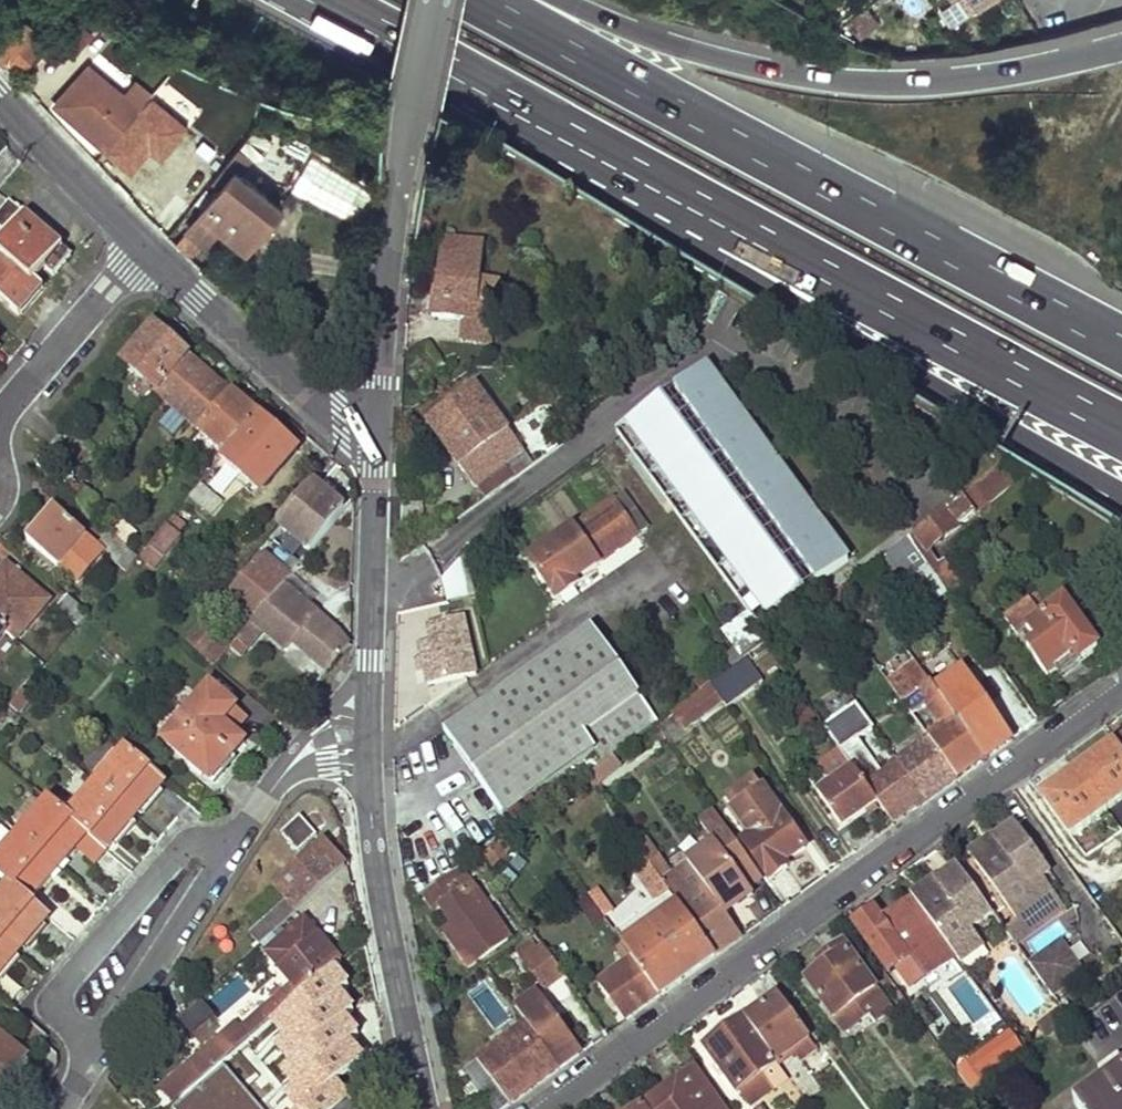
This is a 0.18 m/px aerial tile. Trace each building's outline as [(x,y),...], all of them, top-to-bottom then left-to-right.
[(952,5),(929,23),(936,32),(981,0),(959,0),(952,5)] [(0,27),(0,53),(3,56),(9,49),(24,61),(49,31),(36,20),(39,15),(32,9),(27,16),(17,7),(0,27)] [(74,22),(58,41),(73,54),(88,34),(74,22)] [(9,49),(3,56),(17,69),(24,61),(9,49)] [(70,83),(52,106),(67,116),(64,120),(105,152),(124,129),(143,105),(121,89),(105,110),(70,83)] [(238,148),(211,183),(218,188),(185,228),(205,244),(218,226),(245,247),(280,201),(238,170),(249,156),(238,148)] [(315,153),(291,184),(347,226),(370,196),(315,153)] [(0,218),(0,300),(18,316),(43,287),(36,281),(46,269),(54,275),(71,255),(12,204),(0,218)] [(438,279),(435,314),(490,321),(494,318),(498,281),(480,280),(484,243),(445,239),(441,279),(438,279)] [(155,330),(124,365),(155,391),(186,357),(171,344),(155,330)] [(153,394),(198,433),(232,394),(210,374),(191,357),(188,354),(186,357),(155,391),(153,394)] [(709,361),(618,427),(748,610),(758,623),(893,526),(812,412),(767,443),(709,361)] [(531,464),(474,382),(423,419),(469,486),(471,485),(483,500),(531,464)] [(232,394),(198,433),(224,454),(257,415),(245,405),(232,394)] [(291,444),(257,415),(224,454),(222,456),(261,492),(298,450),(291,444)] [(69,480),(62,488),(66,492),(73,484),(69,480)] [(200,482),(190,493),(213,514),(223,502),(200,482)] [(314,483),(278,525),(310,552),(345,510),(314,483)] [(622,488),(612,495),(637,529),(646,522),(622,488)] [(612,495),(529,556),(557,595),(576,581),(572,576),(637,529),(612,495)] [(974,514),(961,496),(910,535),(928,562),(944,583),(951,577),(929,547),(974,514)] [(86,536),(56,509),(38,530),(48,537),(40,546),(61,565),(79,581),(101,555),(83,539),(86,536)] [(183,523),(174,516),(150,545),(162,556),(180,535),(176,532),(183,523)] [(112,533),(125,545),(137,532),(123,521),(112,533)] [(38,530),(30,538),(40,546),(48,537),(38,530)] [(110,531),(97,545),(125,571),(137,556),(125,545),(112,533),(110,531)] [(910,535),(873,562),(893,588),(928,562),(910,535)] [(244,618),(230,635),(237,641),(284,584),(291,576),(282,568),(265,553),(225,601),(244,618)] [(290,559),(282,568),(291,576),(298,566),(290,559)] [(0,576),(0,625),(7,631),(15,638),(48,600),(9,565),(0,576)] [(951,577),(944,583),(951,594),(958,589),(951,577)] [(1029,622),(1041,639),(1028,647),(1047,675),(1076,656),(1080,662),(1098,648),(1110,667),(1121,659),(1121,640),(1092,599),(1087,603),(1072,582),(1062,591),(1066,596),(1029,622)] [(338,632),(284,584),(237,641),(248,650),(264,631),(288,653),(301,637),(334,665),(350,646),(338,632)] [(68,596),(57,608),(77,627),(89,613),(68,596)] [(769,639),(758,623),(748,610),(722,628),(736,647),(744,658),(748,654),(769,639)] [(428,687),(480,676),(467,615),(415,626),(428,687)] [(206,616),(185,640),(216,667),(236,643),(206,616)] [(657,721),(587,624),(442,730),(443,731),(503,814),(594,746),(604,760),(654,724),(657,721)] [(897,631),(869,652),(918,721),(930,713),(941,729),(930,737),(958,778),(986,758),(929,678),(897,631)] [(301,637),(288,653),(320,680),(334,665),(301,637)] [(744,658),(736,647),(719,659),(726,670),(744,658)] [(767,678),(748,654),(744,658),(726,670),(711,682),(713,684),(726,704),(728,706),(767,678)] [(955,660),(929,678),(986,758),(1013,739),(955,660)] [(713,684),(675,712),(688,730),(726,704),(713,684)] [(232,734),(245,719),(209,688),(164,743),(211,782),(243,743),(232,734)] [(930,737),(899,760),(927,801),(958,778),(930,737)] [(859,739),(843,750),(854,765),(879,801),(894,822),(917,804),(919,807),(927,801),(899,760),(882,773),(859,739)] [(1044,800),(1072,838),(1121,802),(1121,756),(1116,747),(1044,800)] [(854,765),(843,750),(842,748),(817,765),(829,782),(815,792),(840,827),(852,818),(879,801),(854,765)] [(126,752),(97,788),(135,820),(165,786),(126,752)] [(623,772),(615,761),(592,778),(600,789),(623,772)] [(829,782),(817,765),(803,776),(815,792),(829,782)] [(767,786),(735,809),(752,833),(743,839),(771,881),(799,862),(796,856),(809,847),(767,786)] [(97,788),(69,822),(89,839),(106,854),(135,820),(97,788)] [(456,804),(399,835),(413,854),(399,864),(401,874),(418,897),(425,892),(450,873),(468,860),(470,858),(457,839),(471,828),(456,804)] [(52,807),(23,841),(61,873),(78,853),(89,839),(69,822),(52,807)] [(317,838),(300,819),(282,834),(300,854),(317,838)] [(997,847),(974,863),(1017,923),(1036,909),(1054,897),(1041,879),(1049,873),(1014,825),(993,840),(992,840),(997,847)] [(650,837),(639,845),(648,858),(673,893),(680,904),(716,954),(742,935),(706,888),(691,896),(650,837)] [(991,837),(967,854),(974,863),(997,847),(992,840),(993,840),(991,837)] [(505,838),(486,852),(494,865),(513,851),(505,838)] [(95,867),(106,854),(89,839),(78,853),(95,867)] [(0,868),(0,880),(10,889),(31,908),(61,873),(23,841),(0,868)] [(286,904),(249,938),(256,946),(344,868),(321,843),(273,888),(286,904)] [(673,893),(648,858),(633,869),(658,904),(673,893)] [(468,860),(450,873),(463,892),(475,885),(466,873),(473,867),(468,860)] [(992,916),(956,867),(936,882),(940,887),(916,905),(956,959),(960,965),(984,947),(972,930),(992,916)] [(450,873),(425,892),(438,911),(444,908),(461,932),(453,937),(475,969),(514,941),(475,885),(463,892),(450,873)] [(915,903),(916,905),(940,887),(936,882),(934,879),(910,896),(915,903)] [(0,901),(0,939),(20,956),(49,922),(31,908),(10,889),(0,901)] [(601,889),(592,895),(608,919),(618,912),(601,889)] [(916,905),(915,903),(883,925),(872,910),(853,925),(891,977),(902,970),(915,988),(956,959),(916,905)] [(680,904),(626,944),(661,994),(716,954),(680,904)] [(1036,953),(1065,931),(1057,920),(1027,942),(1036,953)] [(234,1023),(186,1065),(201,1083),(228,1060),(334,968),(340,963),(303,921),(263,954),(291,985),(239,1028),(234,1023)] [(20,956),(0,939),(0,979),(20,956)] [(1085,974),(1061,941),(1029,964),(1053,997),(1085,974)] [(543,944),(524,959),(545,988),(565,975),(543,944)] [(629,960),(601,981),(628,1019),(661,994),(626,944),(620,949),(629,960)] [(831,962),(807,980),(834,1019),(874,989),(843,946),(827,957),(831,962)] [(334,968),(228,1060),(248,1083),(258,1094),(281,1075),(294,1090),(317,1070),(287,1035),(307,1018),(333,1048),(373,1013),(334,968)] [(962,978),(947,993),(975,1020),(989,1005),(962,978)] [(206,991),(186,1009),(199,1034),(200,1038),(227,1015),(206,991)] [(580,1053),(539,993),(497,1024),(499,1027),(508,1040),(498,1048),(479,1061),(511,1104),(580,1053)] [(810,1039),(781,998),(762,1012),(792,1053),(798,1062),(817,1048),(810,1039)] [(879,1009),(869,1016),(880,1030),(889,1024),(879,1009)] [(747,1019),(706,1049),(739,1095),(779,1067),(776,1063),(792,1053),(762,1012),(749,1021),(747,1019)] [(1031,1015),(1014,1028),(1033,1054),(1050,1042),(1031,1015)] [(508,1040),(499,1027),(488,1034),(498,1048),(508,1040)] [(976,1063),(960,1076),(975,1096),(1029,1057),(1014,1036),(994,1051),(976,1063)] [(25,1064),(0,1042),(0,1095),(25,1064)] [(994,1051),(991,1045),(973,1058),(976,1063),(994,1051)] [(170,1108),(218,1108),(248,1083),(228,1060),(201,1083),(170,1108)] [(1086,1095),(1095,1108),(1121,1108),(1121,1068),(1086,1095)] [(664,1092),(665,1093),(677,1108),(722,1108),(693,1070),(664,1092)] [(665,1093),(653,1102),(658,1108),(677,1108),(665,1093)]
